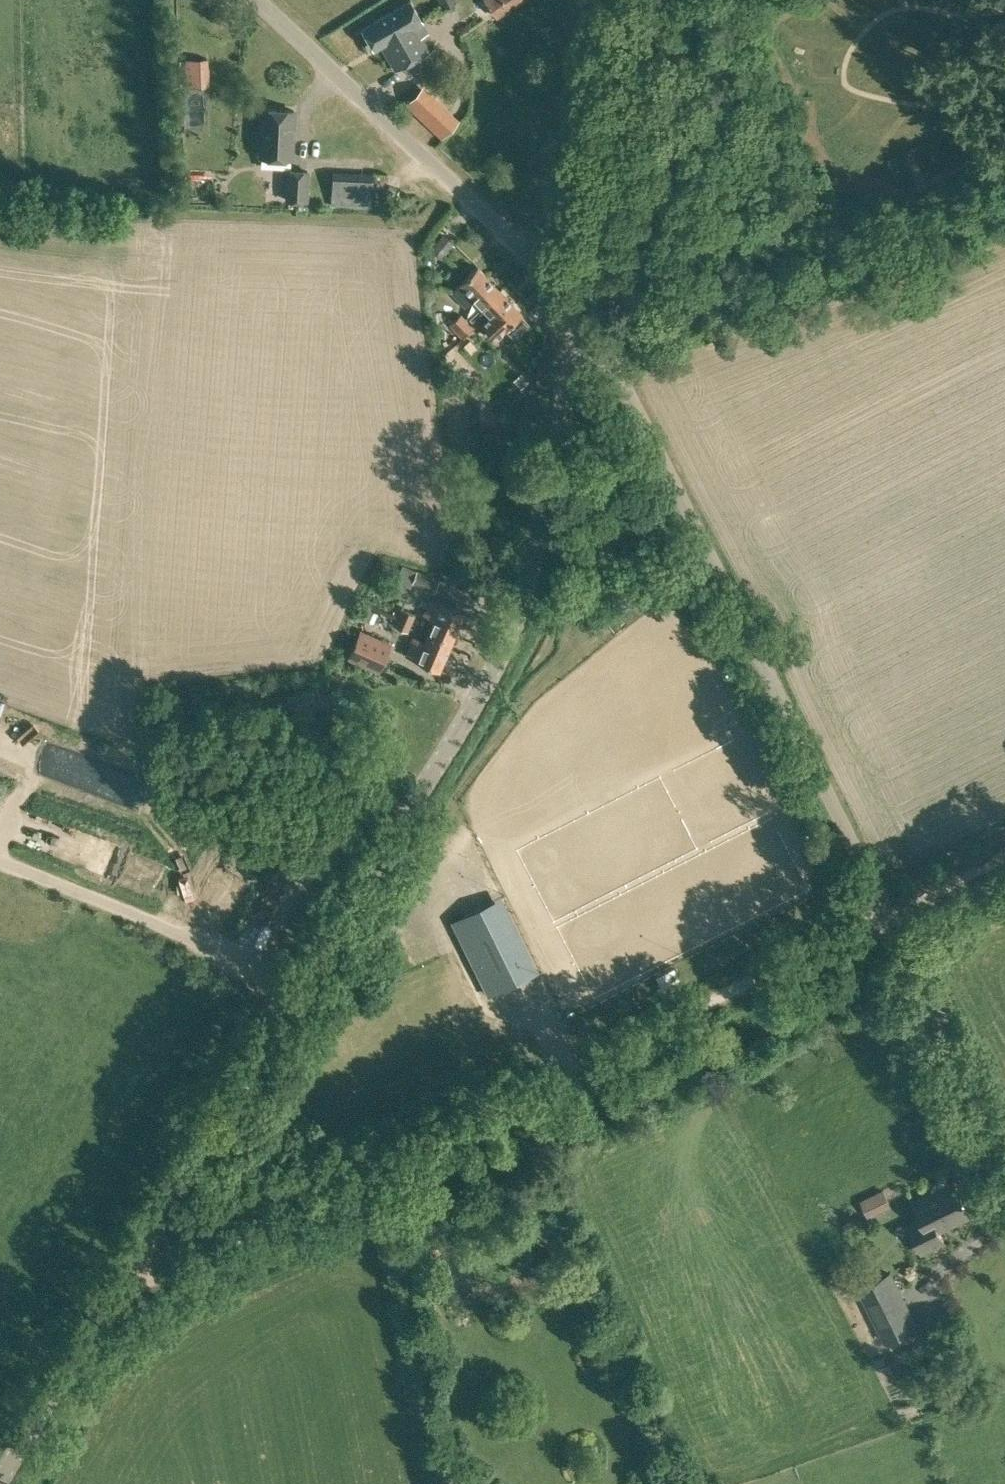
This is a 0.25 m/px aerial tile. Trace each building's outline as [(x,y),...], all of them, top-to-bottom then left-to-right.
[(418,22),(422,20),(410,0),(409,0),(362,28),(374,48),(380,44),(395,69),(433,47),(418,22)] [(519,0),(486,0),(496,16),(519,0)] [(192,81),(211,80),(210,51),(191,52),(192,81)] [(421,89),(406,104),(441,137),(456,122),(421,89)] [(291,158),(294,110),(263,108),(262,130),(259,130),(258,145),(262,145),(261,156),(291,158)] [(308,203),(310,169),(286,168),(284,202),(308,203)] [(371,202),(373,174),(333,172),(331,200),(371,202)] [(454,242),(442,234),(430,251),(441,259),(454,242)] [(482,306),(499,289),(477,266),(451,291),(465,306),(474,297),(482,306)] [(482,306),(469,318),(483,332),(487,329),(495,337),(505,328),(514,337),(530,323),(521,313),(499,289),(482,306)] [(461,312),(449,324),(456,331),(468,319),(461,312)] [(462,338),(474,326),(468,319),(456,331),(462,338)] [(519,374),(511,382),(519,389),(526,381),(519,374)] [(434,593),(440,579),(416,570),(411,583),(434,593)] [(451,640),(464,611),(431,596),(423,615),(434,620),(430,631),(451,640)] [(412,623),(415,614),(400,608),(396,616),(412,623)] [(408,632),(412,623),(396,616),(392,625),(408,632)] [(379,672),(392,642),(359,629),(347,658),(379,672)] [(439,670),(451,640),(430,631),(425,642),(414,637),(406,655),(439,670)] [(18,727),(1,751),(23,766),(40,742),(18,727)] [(508,986),(527,976),(490,903),(452,921),(464,945),(488,995),(508,986)] [(950,1184),(947,1178),(931,1185),(934,1191),(915,1201),(923,1218),(910,1224),(923,1251),(944,1241),(939,1230),(970,1215),(954,1182),(950,1184)] [(869,1217),(892,1206),(883,1189),(860,1200),(869,1217)] [(885,1343),(919,1326),(891,1271),(857,1288),(885,1343)]
